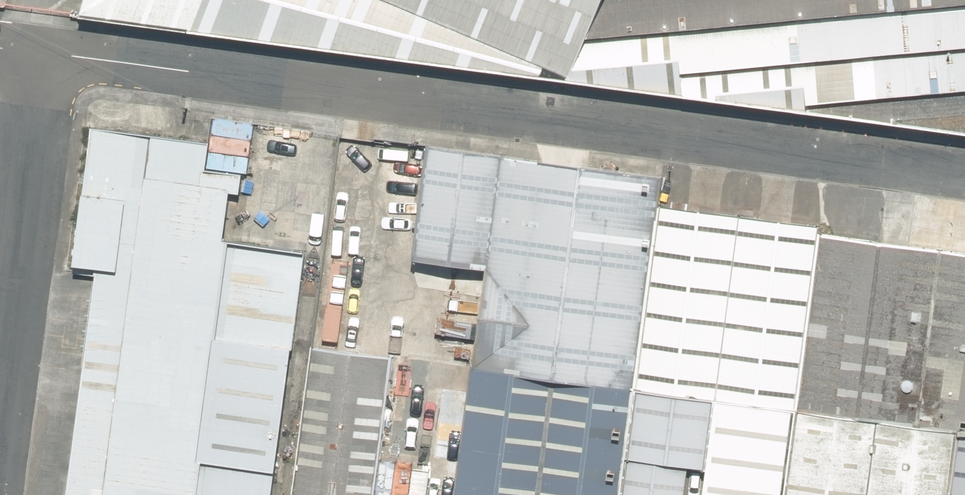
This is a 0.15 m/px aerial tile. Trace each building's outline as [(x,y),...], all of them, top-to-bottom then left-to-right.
[(567,78),(383,0),(83,0),(78,18),(964,136),(964,0),(600,0),(567,78)] [(567,78),(600,0),(383,0),(567,78)] [(303,254),(221,243),(228,194),(240,195),(241,174),(204,171),(207,144),(90,129),(70,267),(94,271),(64,494),(270,494),(303,254)] [(499,158),(425,150),(410,262),(484,272),(499,158)] [(660,179),(499,158),(484,272),(471,369),(550,379),(632,390),(656,208),(660,179)] [(656,208),(632,390),(713,401),(796,412),(819,235),(820,228),(656,208)] [(819,235),(796,412),(957,434),(964,435),(964,255),(819,235)] [(310,348),(291,494),(374,494),(392,358),(310,348)] [(550,379),(471,369),(452,494),(536,494),(550,379)] [(632,390),(550,379),(536,494),(621,494),(626,460),(632,390)] [(632,390),(626,460),(688,469),(704,471),(713,401),(632,390)] [(796,412),(713,401),(704,471),(701,494),(785,494),(796,412)] [(796,412),(785,494),(949,494),(957,434),(796,412)] [(957,434),(949,494),(964,494),(964,435),(957,434)] [(626,460),(621,494),(684,494),(688,469),(626,460)]
